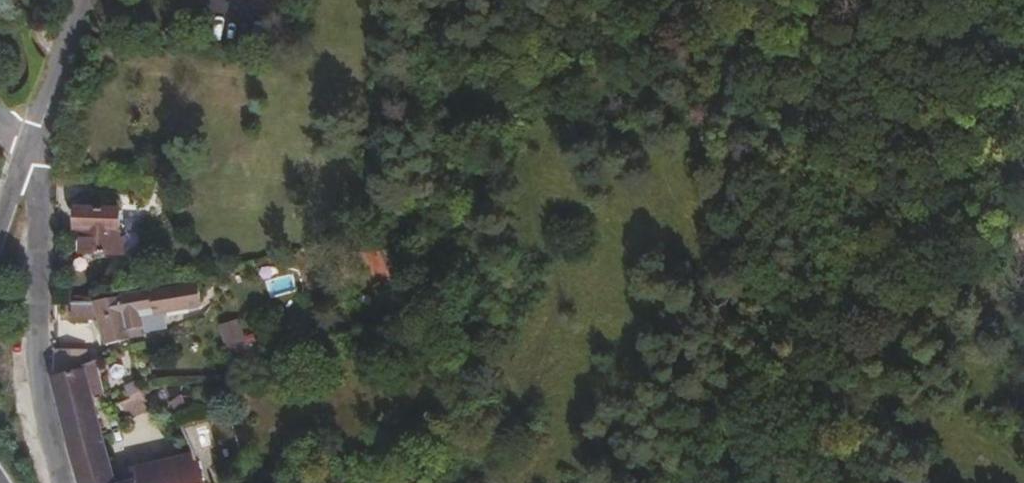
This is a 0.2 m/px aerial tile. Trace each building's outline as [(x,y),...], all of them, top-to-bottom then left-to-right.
[(116,243),(116,207),(74,206),(74,226),(78,226),(78,250),(120,251),(120,244),(116,243)] [(135,310),(148,307),(144,288),(112,294),(95,299),(70,298),(69,315),(96,317),(103,344),(126,337),(125,328),(138,325),(135,310)] [(237,329),(242,328),(239,319),(220,325),(226,345),(241,341),(237,329)] [(140,334),(138,325),(125,328),(126,337),(140,334)] [(104,390),(96,357),(78,362),(78,366),(83,365),(90,393),(104,390)] [(105,455),(90,393),(83,365),(78,366),(52,371),(50,372),(56,399),(73,464),(105,455)] [(192,452),(132,466),(134,477),(136,482),(148,482),(196,471),(192,452)] [(105,455),(73,464),(78,482),(112,482),(113,482),(105,455)] [(196,471),(148,482),(199,482),(196,471)]
